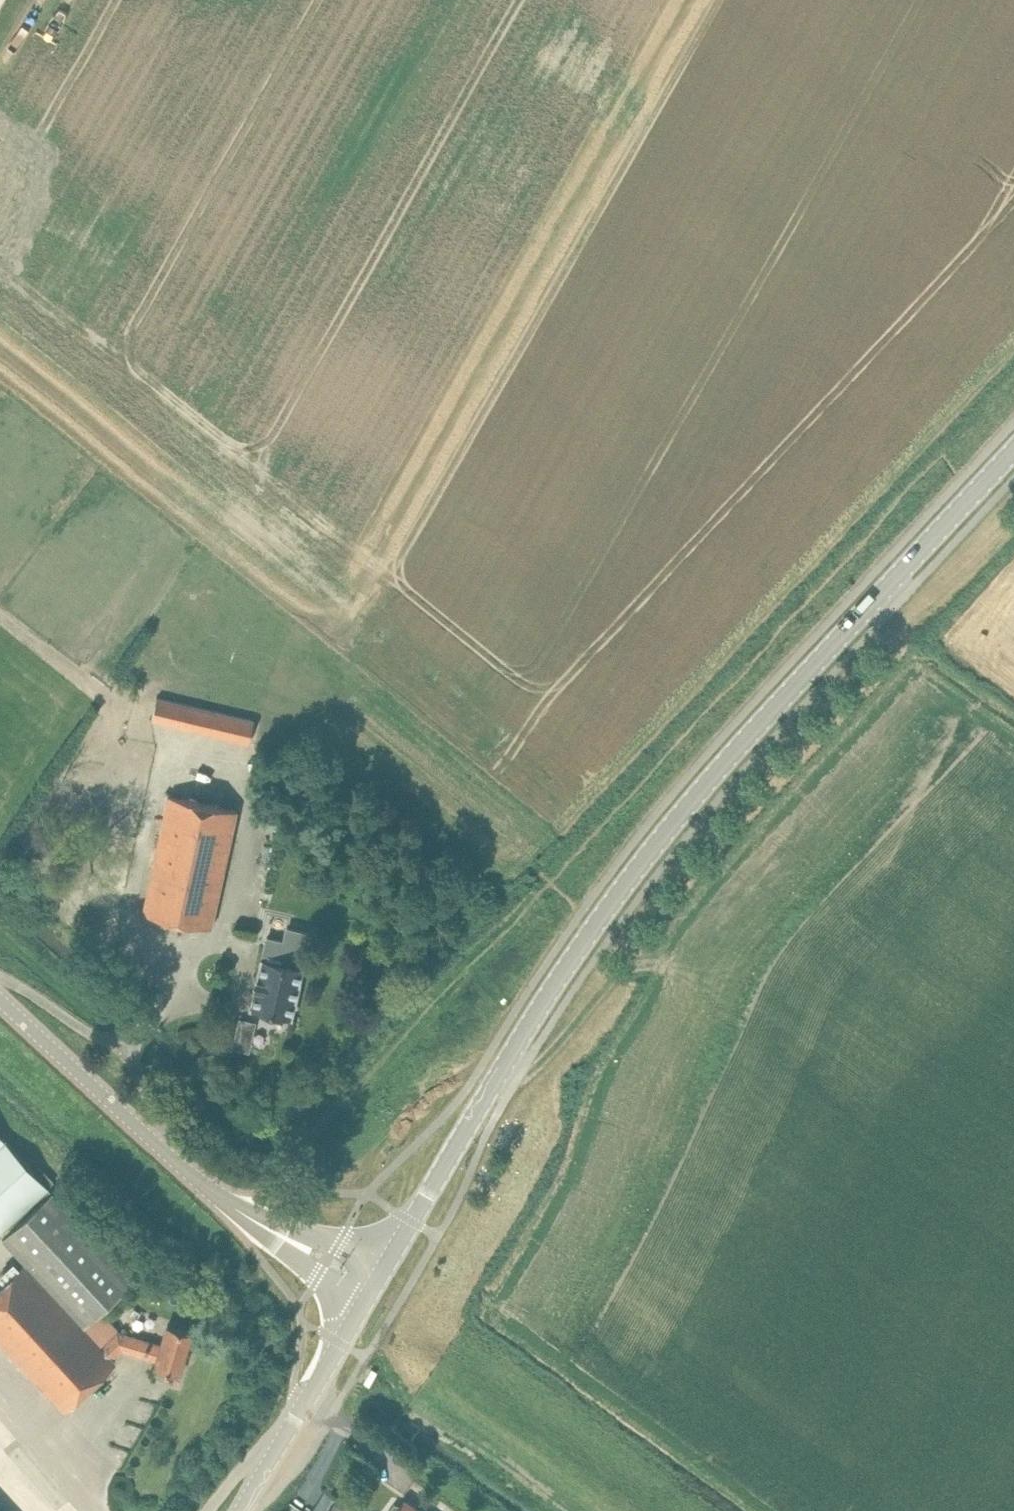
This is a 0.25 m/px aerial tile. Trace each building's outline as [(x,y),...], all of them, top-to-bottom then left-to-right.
[(245,740),(250,718),(154,698),(149,720),(245,740)] [(209,927),(214,908),(236,807),(168,792),(141,912),(209,927)] [(249,1007),(290,1016),(304,949),(308,932),(288,928),(285,944),(264,940),(259,959),(249,1007)] [(248,1049),(254,1023),(239,1020),(234,1046),(248,1049)] [(0,1136),(0,1239),(23,1263),(0,1284),(0,1342),(62,1409),(113,1361),(110,1358),(120,1349),(155,1360),(153,1366),(178,1374),(191,1332),(165,1324),(159,1344),(116,1331),(99,1347),(80,1326),(131,1278),(46,1186),(52,1181),(38,1165),(32,1171),(0,1136)] [(16,1444),(12,1440),(26,1428),(0,1399),(0,1458),(16,1444)] [(403,1499),(398,1505),(392,1503),(387,1510),(419,1510),(403,1499)]
